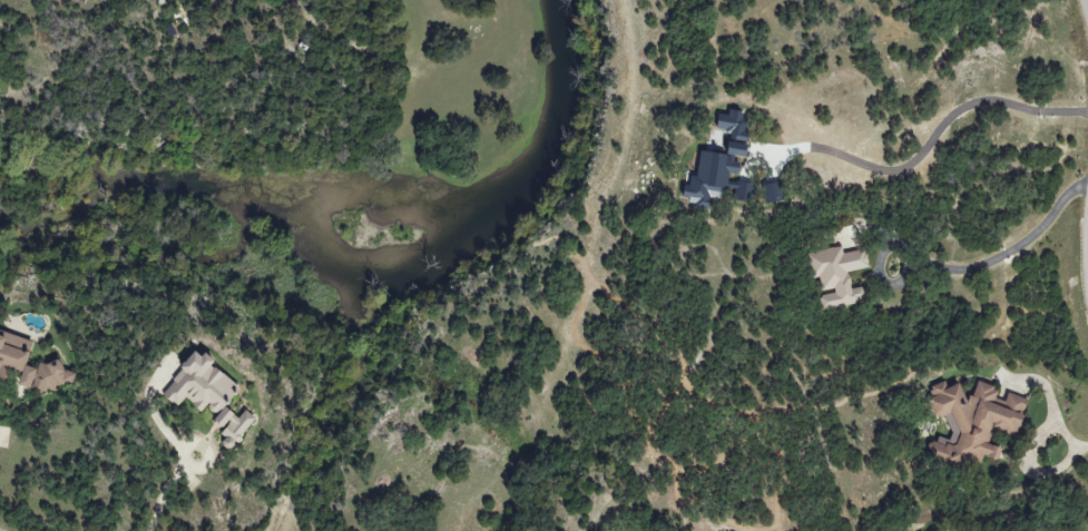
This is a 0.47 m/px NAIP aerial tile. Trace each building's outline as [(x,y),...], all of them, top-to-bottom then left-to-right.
[(749,113),(728,110),(728,116),(717,114),(715,131),(728,132),(725,155),(699,151),(696,177),(690,176),(689,186),(683,185),(680,203),(710,207),(712,196),(730,199),(730,200),(749,203),(752,182),(740,180),(749,113)] [(766,204),(783,202),(781,183),(764,185),(766,204)] [(822,311),(864,302),(861,287),(851,289),(848,272),(869,268),(865,249),(843,254),(842,247),(805,255),(810,280),(819,278),(822,294),(819,294),(822,311)] [(7,381),(9,369),(20,371),(17,384),(30,387),(32,384),(34,390),(42,392),(54,390),(57,386),(62,387),(66,382),(73,383),(75,374),(57,360),(40,364),(37,368),(25,365),(30,342),(23,337),(5,333),(3,335),(0,335),(0,380),(7,381)] [(239,389),(211,362),(199,351),(159,392),(176,407),(186,397),(201,412),(206,406),(216,415),(212,419),(222,429),(218,433),(231,446),(257,420),(246,409),(238,418),(224,404),(239,389)] [(932,385),(932,396),(933,417),(949,416),(950,438),(949,440),(937,436),(932,454),(954,460),(992,458),(998,460),(1001,447),(989,444),(993,429),(1017,436),(1028,399),(1006,393),(1004,400),(996,398),(995,386),(976,381),(961,385),(945,385),(945,384),(932,385)]
